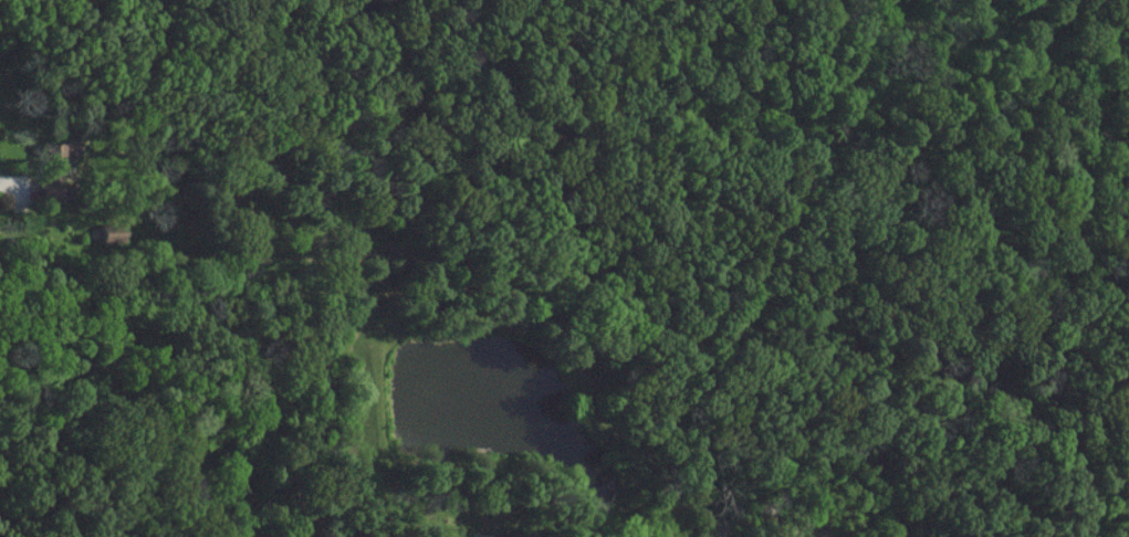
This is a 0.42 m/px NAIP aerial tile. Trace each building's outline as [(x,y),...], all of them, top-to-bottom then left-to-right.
[(37,142),(39,195),(52,195),(51,180),(58,180),(58,165),(73,164),(72,154),(78,153),(78,140),(37,142)] [(96,242),(121,243),(122,225),(96,224),(96,242)]
